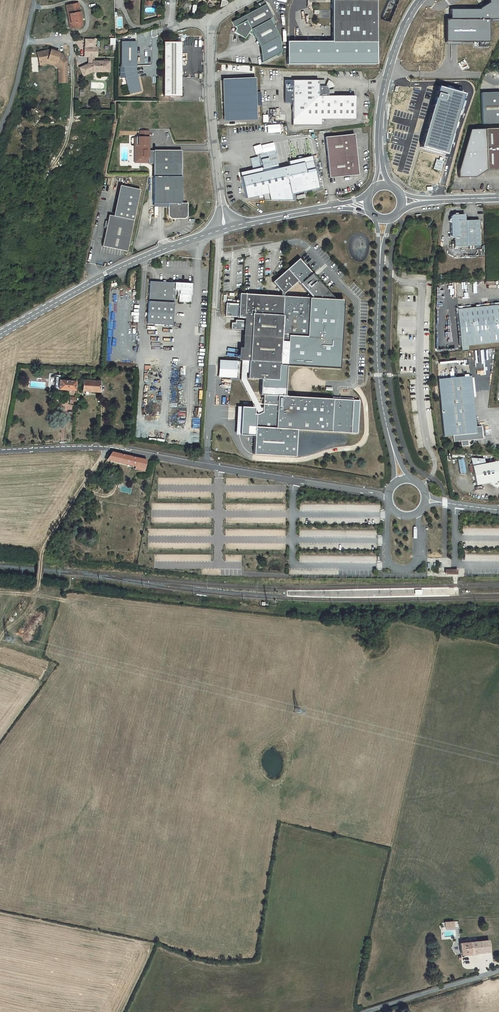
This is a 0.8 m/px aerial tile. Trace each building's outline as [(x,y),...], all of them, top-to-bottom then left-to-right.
[(332,42),(376,42),(376,0),(332,0),(332,42)] [(452,10),(452,21),(446,21),(447,42),(480,41),(480,47),(490,47),(489,19),(498,19),(498,0),(489,0),(489,5),(480,10),(452,10)] [(78,4),(66,6),(69,20),(70,20),(72,28),(82,27),(78,4)] [(259,46),(278,37),(269,19),(273,18),(266,4),(232,22),(236,29),(234,32),(245,39),(248,33),(251,34),(253,33),(259,46)] [(197,35),(182,36),(182,41),(186,40),(186,45),(198,44),(197,35)] [(136,42),(121,42),(121,67),(124,67),(136,67),(136,42)] [(164,42),(164,96),(181,96),(181,42),(164,42)] [(59,66),(59,83),(66,83),(67,61),(62,54),(60,53),(61,52),(53,48),(51,47),(40,50),(42,59),(51,57),(57,62),(59,66)] [(96,57),(96,47),(84,47),(84,57),(96,57)] [(56,67),(59,66),(57,62),(51,57),(42,59),(43,62),(50,60),(55,64),(56,67)] [(109,72),(109,61),(92,62),(92,65),(87,65),(79,69),(83,77),(92,72),(109,72)] [(136,67),(124,67),(124,72),(125,77),(137,75),(136,71),(136,67)] [(141,91),(137,75),(125,77),(127,86),(128,86),(130,94),(141,91)] [(255,79),(223,81),(224,116),(227,116),(227,119),(257,118),(256,105),(261,107),(261,93),(255,93),(255,79)] [(327,89),(326,87),(325,87),(324,86),(323,86),(318,86),(318,80),(292,81),(292,86),(292,102),(292,125),(320,125),(320,120),(355,120),(355,105),(355,96),(333,96),(327,96),(327,91),(327,89)] [(465,95),(438,87),(419,148),(447,156),(465,95)] [(481,93),(482,124),(498,123),(498,92),(481,93)] [(485,129),(486,170),(498,169),(498,129),(485,129)] [(134,163),(148,163),(148,150),(149,131),(138,131),(138,136),(134,136),(134,163)] [(325,137),(329,178),(358,175),(354,134),(325,137)] [(184,218),(187,215),(187,202),(180,202),(181,150),(148,150),(148,163),(154,163),(153,202),(168,202),(168,215),(171,218),(184,218)] [(307,171),(305,161),(297,162),(298,164),(304,163),(305,171),(307,171)] [(252,174),(241,177),(246,198),(263,195),(268,193),(269,200),(293,201),(291,195),(319,188),(314,169),(307,171),(305,171),(304,163),(298,164),(252,174)] [(480,246),(479,220),(465,220),(465,216),(463,214),(458,215),(456,213),(454,213),(449,219),(449,221),(450,222),(451,236),(453,238),(454,238),(454,246),(480,246)] [(112,216),(109,215),(102,246),(127,251),(133,220),(112,216)] [(335,300),(312,273),(299,259),(287,269),(273,282),(281,291),(281,296),(239,293),(238,304),(238,317),(241,317),(247,318),(247,321),(235,320),(235,323),(231,323),(231,329),(243,330),(241,360),(242,360),(246,361),(249,361),(248,378),(261,379),(260,395),(263,395),(262,413),(258,414),(254,414),(254,408),(241,407),(239,435),(254,436),(253,454),(295,457),(296,430),(358,433),(360,401),(284,396),(285,367),(340,369),(344,300),(335,300)] [(170,282),(150,281),(147,324),(172,325),(174,290),(179,291),(179,302),(190,302),(191,284),(170,282)] [(457,309),(461,347),(468,346),(498,343),(498,304),(489,306),(488,300),(481,301),(482,306),(457,309)] [(232,360),(217,359),(216,375),(231,376),(232,360)] [(246,361),(242,360),(240,380),(258,414),(262,413),(245,379),(246,361)] [(475,427),(470,375),(438,379),(443,436),(452,435),(453,442),(460,441),(461,446),(468,445),(468,440),(483,439),(482,426),(475,427)] [(59,377),(55,377),(55,389),(74,390),(75,383),(77,384),(78,378),(75,377),(75,382),(59,380),(59,377)] [(99,381),(83,380),(82,391),(99,392),(99,381)] [(224,396),(216,396),(215,405),(223,405),(224,396)] [(146,460),(112,452),(109,455),(107,459),(135,466),(135,469),(144,471),(146,460)] [(472,466),(476,485),(489,482),(490,483),(496,488),(498,483),(498,471),(497,461),(485,464),(484,459),(471,458),(472,466)] [(462,459),(457,460),(459,474),(465,473),(462,459)] [(465,942),(460,943),(461,955),(490,952),(488,940),(465,942)]
